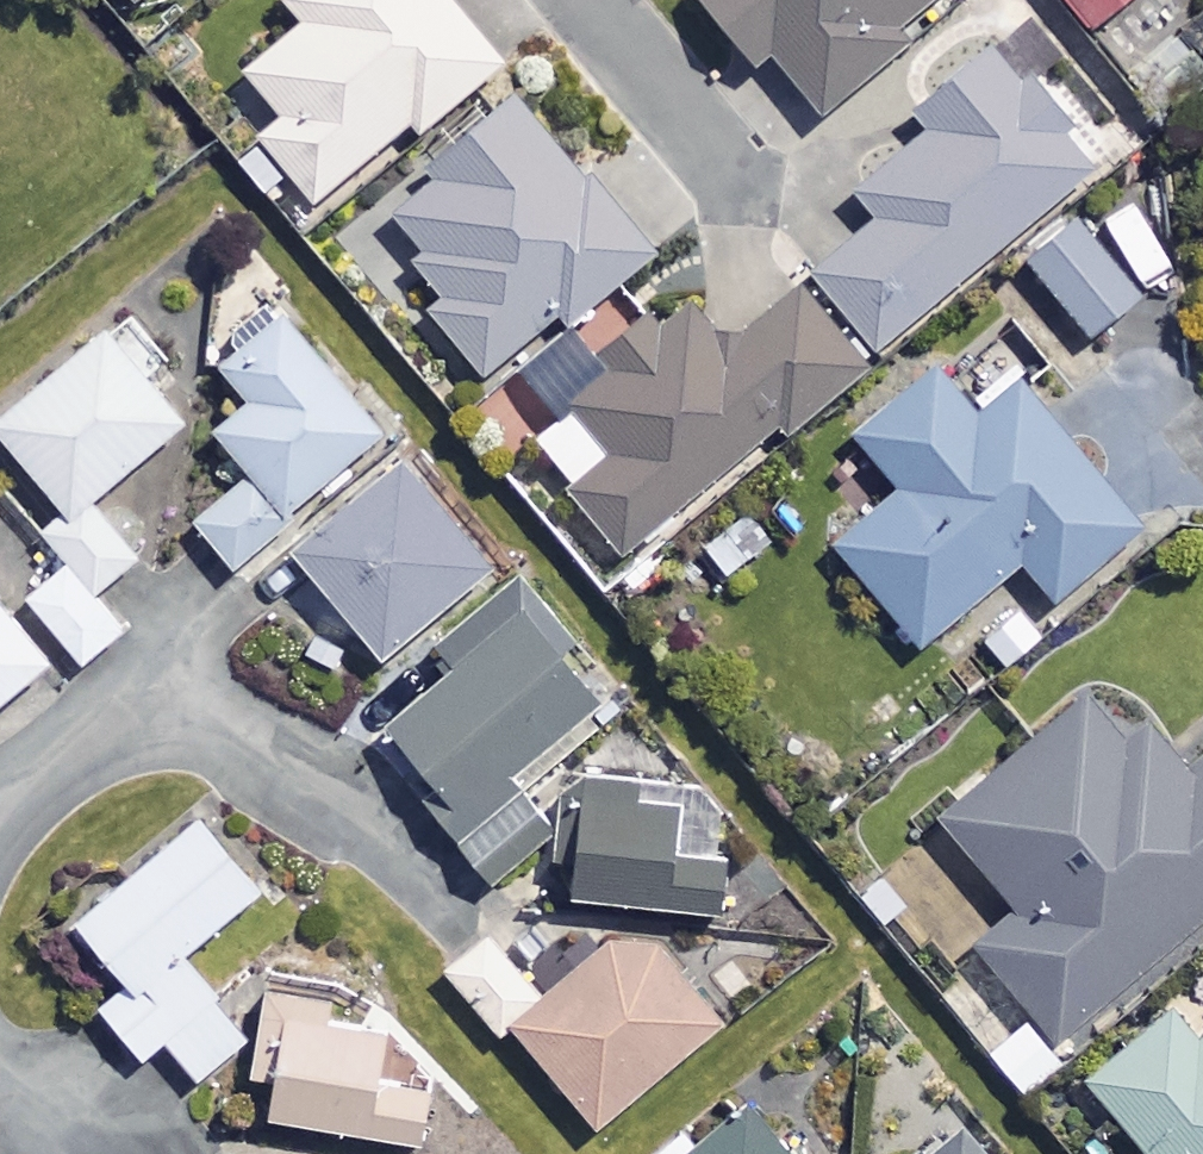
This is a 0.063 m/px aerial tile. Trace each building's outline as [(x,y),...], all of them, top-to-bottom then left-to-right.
[(452,0),(285,0),(306,25),(249,72),(287,119),(237,159),(291,225),(414,125),(422,134),(506,65),(452,0)] [(767,77),(778,67),(822,119),(900,53),(895,48),(951,0),(702,0),(767,77)] [(1092,32),(1130,0),(1066,0),(1092,32)] [(1102,166),(1003,46),(920,114),(934,131),(862,190),(884,217),(816,273),(878,349),(1102,166)] [(653,246),(513,101),(389,221),(456,290),(433,312),(493,375),(561,309),(574,323),(653,246)] [(1141,295),(1075,221),(1027,263),(1092,338),(1141,295)] [(683,301),(539,409),(549,422),(529,437),(618,557),(865,374),(805,294),(723,354),(683,301)] [(382,435),(274,310),(216,360),(255,404),(220,435),(254,474),(197,523),(233,565),(382,435)] [(70,564),(29,598),(87,667),(127,634),(96,596),(138,561),(91,505),(196,419),(119,326),(0,424),(0,431),(66,510),(42,531),(70,564)] [(981,423),(930,363),(852,429),(903,489),(837,546),(923,647),(1023,562),(1058,602),(1143,530),(1022,388),(981,423)] [(494,568),(401,460),(294,553),(387,661),(494,568)] [(0,605),(0,710),(52,668),(0,605)] [(604,721),(541,622),(388,721),(494,885),(559,843),(517,777),(604,721)] [(1108,683),(945,818),(1020,910),(975,947),(1056,1045),(1202,925),(1202,748),(1178,768),(1108,683)] [(733,816),(588,804),(580,905),(725,916),(733,816)] [(262,894),(201,822),(80,926),(130,984),(101,1008),(146,1060),(167,1042),(201,1081),(249,1040),(182,962),(262,894)] [(543,999),(491,936),(447,971),(499,1034),(543,999)] [(674,948),(658,955),(611,945),(514,1025),(600,1129),(733,1019),(674,948)] [(328,1006),(270,995),(255,1076),(277,1080),(269,1119),(420,1148),(440,1045),(325,1022),(328,1006)] [(1181,1006),(1090,1082),(1150,1153),(1202,1153),(1202,1033),(1181,1006)] [(743,1103),(699,1145),(685,1131),(660,1153),(791,1153),(743,1103)] [(965,1129),(933,1153),(984,1153),(965,1129)]
